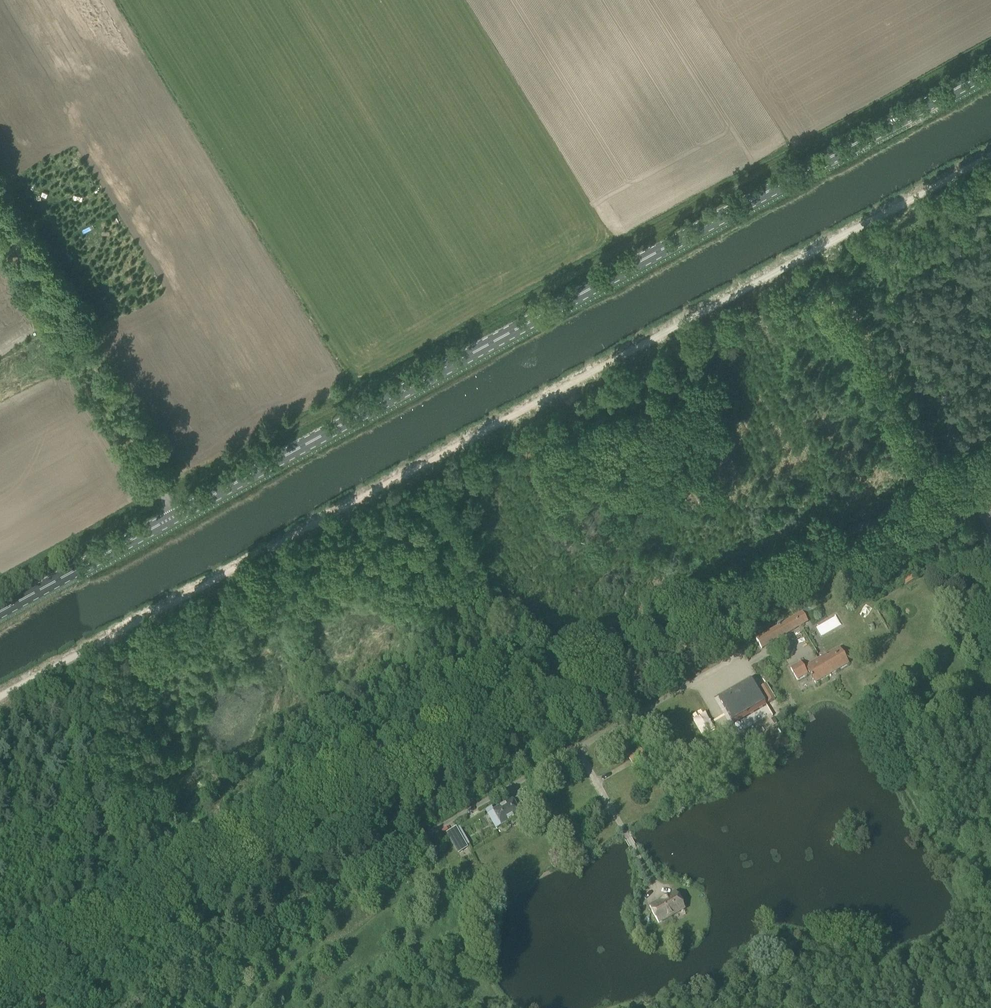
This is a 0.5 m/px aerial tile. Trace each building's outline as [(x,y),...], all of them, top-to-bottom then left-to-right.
[(906,585),(916,579),(911,571),(901,578),(906,585)] [(802,613),(799,615),(756,639),(762,649),(804,624),(808,623),(802,613)] [(815,683),(849,664),(841,649),(805,670),(801,663),(791,669),(798,681),(810,674),(815,683)] [(765,704),(756,688),(751,680),(719,698),(734,722),(765,704)] [(634,766),(646,759),(641,752),(629,758),(634,766)] [(489,815),(489,816),(497,829),(521,815),(526,812),(518,798),(513,801),(494,812),(492,808),(487,811),(489,815)] [(470,844),(460,827),(460,826),(446,834),(458,855),(468,849),(467,846),(470,844)] [(676,894),(650,908),(659,924),(685,909),(676,894)]
